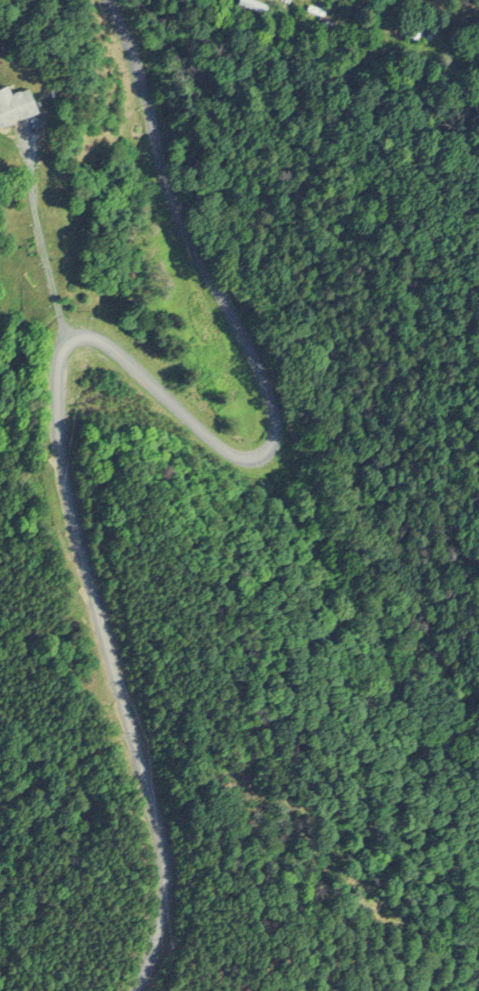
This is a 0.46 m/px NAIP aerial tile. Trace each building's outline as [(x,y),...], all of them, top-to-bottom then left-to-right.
[(13,84),(0,89),(0,117),(23,108),(13,84)]
